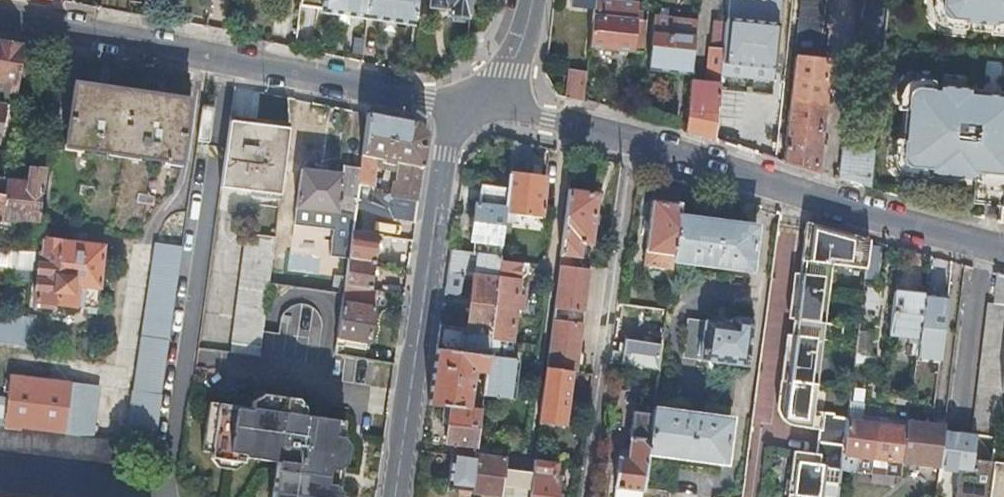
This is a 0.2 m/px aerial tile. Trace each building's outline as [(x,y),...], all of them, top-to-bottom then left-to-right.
[(367,0),(300,0),(299,6),(320,8),(320,12),(365,18),(367,0)] [(416,0),(367,0),(365,18),(414,24),(416,0)] [(471,0),(430,0),(429,5),(449,7),(448,14),(469,17),(471,0)] [(590,44),(642,50),(646,19),(643,18),(643,9),(637,9),(637,1),(631,0),(595,0),(590,44)] [(782,161),(815,171),(826,61),(818,60),(824,0),(799,0),(782,161)] [(871,140),(885,0),(858,0),(852,65),(854,65),(847,137),(871,140)] [(936,10),(939,10),(945,17),(944,20),(1003,25),(1003,0),(937,0),(936,10)] [(648,67),(691,71),(695,36),(696,21),(654,16),(652,31),(648,67)] [(735,21),(725,20),(724,27),(722,46),(721,58),(730,59),(730,62),(770,66),(776,23),(736,18),(735,21)] [(18,77),(22,46),(0,41),(0,80),(18,83),(18,77)] [(721,58),(722,46),(710,45),(708,69),(707,69),(706,82),(690,81),(685,130),(713,139),(714,131),(717,104),(721,58)] [(34,79),(38,49),(22,46),(18,77),(34,79)] [(584,99),(585,98),(588,70),(571,68),(568,96),(571,97),(584,99)] [(189,100),(75,84),(66,146),(180,162),(189,100)] [(1002,206),(1003,202),(1003,188),(1003,97),(969,94),(969,90),(937,87),(936,91),(916,89),(916,91),(909,97),(906,97),(901,159),(903,159),(909,166),(909,168),(929,170),(929,174),(974,178),(972,204),(1002,206)] [(733,105),(717,104),(714,131),(730,133),(733,105)] [(197,139),(209,141),(214,108),(202,106),(197,139)] [(420,123),(366,113),(360,156),(375,158),(381,160),(380,163),(394,165),(394,162),(400,163),(395,199),(418,203),(428,135),(420,123)] [(287,128),(228,121),(218,187),(279,195),(287,128)] [(513,141),(509,174),(507,191),(504,221),(512,222),(513,214),(541,218),(546,177),(527,175),(532,145),(513,141)] [(840,147),(837,178),(867,188),(870,150),(840,147)] [(375,158),(360,156),(359,168),(357,182),(371,185),(375,158)] [(357,182),(359,168),(341,165),(339,174),(300,168),(294,215),(297,219),(302,219),(306,216),(307,208),(334,211),(331,250),(347,252),(350,231),(357,182)] [(46,216),(40,215),(46,171),(32,169),(30,182),(6,179),(4,195),(1,226),(0,230),(0,250),(8,250),(10,236),(17,237),(19,219),(35,221),(34,230),(31,230),(28,252),(41,254),(42,242),(46,216)] [(471,242),(501,246),(501,240),(504,221),(507,191),(482,187),(480,203),(476,203),(471,242)] [(644,266),(672,270),(673,261),(679,215),(683,191),(655,187),(644,266)] [(570,370),(581,372),(584,353),(578,352),(589,269),(576,267),(580,243),(589,244),(595,194),(569,190),(559,267),(549,348),(546,367),(570,370)] [(757,225),(679,215),(673,261),(750,271),(757,225)] [(231,334),(260,338),(268,280),(275,221),(247,217),(231,334)] [(832,229),(805,225),(799,273),(798,272),(792,318),(794,319),(793,333),(790,333),(784,378),(782,378),(778,413),(781,417),(784,420),(788,422),(790,423),(803,424),(803,425),(816,427),(813,452),(791,449),(785,496),(820,496),(824,466),(839,468),(841,453),(845,419),(820,415),(820,410),(806,408),(813,353),(819,354),(821,340),(839,342),(842,325),(817,322),(821,292),(827,293),(831,264),(865,269),(867,250),(868,239),(844,236),(843,238),(830,236),(832,229)] [(350,231),(347,252),(347,257),(375,261),(379,235),(350,231)] [(14,268),(13,277),(29,279),(30,269),(38,270),(35,301),(97,307),(103,245),(59,240),(59,244),(42,242),(41,254),(28,252),(8,250),(0,250),(0,266),(14,268)] [(134,390),(161,393),(182,247),(154,243),(134,390)] [(409,266),(410,253),(388,250),(386,262),(409,266)] [(499,262),(499,261),(499,257),(451,250),(445,293),(457,294),(461,291),(463,275),(474,276),(467,329),(440,325),(436,349),(487,356),(489,340),(499,262)] [(878,252),(867,250),(865,269),(863,280),(874,281),(878,252)] [(347,257),(343,284),(371,288),(373,278),(375,261),(347,257)] [(505,342),(510,343),(518,280),(509,279),(511,264),(499,262),(489,340),(505,342)] [(996,272),(992,302),(986,301),(970,429),(994,433),(999,391),(1003,353),(1003,274),(996,272)] [(373,278),(371,288),(376,289),(405,293),(406,284),(373,278)] [(343,284),(342,291),(341,301),(373,306),(376,289),(371,288),(343,284)] [(924,294),(893,290),(888,332),(918,336),(924,294)] [(946,297),(924,294),(918,336),(917,342),(940,345),(946,297)] [(373,306),(341,301),(335,343),(342,344),(344,338),(370,342),(375,307),(373,306)] [(705,321),(687,319),(683,358),(700,360),(699,368),(719,370),(720,362),(746,365),(752,321),(749,317),(734,315),(732,317),(707,314),(705,321)] [(871,332),(857,330),(854,353),(868,354),(871,332)] [(487,356),(483,395),(512,399),(517,360),(504,358),(505,342),(489,340),(487,356)] [(633,344),(629,365),(658,370),(661,349),(633,344)] [(451,408),(480,413),(483,395),(487,356),(436,349),(428,405),(451,408)] [(868,354),(854,353),(852,364),(869,366),(870,355),(868,354)] [(564,426),(570,370),(546,367),(539,423),(564,426)] [(11,375),(5,426),(66,434),(72,383),(11,375)] [(66,434),(94,438),(100,386),(72,383),(66,434)] [(131,391),(125,442),(149,445),(154,395),(131,391)] [(200,451),(210,452),(209,458),(216,467),(233,470),(243,463),(244,457),(275,462),(270,496),(339,496),(340,493),(333,492),(334,485),(336,470),(337,463),(344,464),(346,445),(339,444),(340,436),(333,435),(335,419),(303,415),(304,407),(296,399),(260,393),(256,397),(250,400),(250,407),(207,401),(200,451)] [(848,400),(845,417),(860,419),(863,402),(848,400)] [(476,451),(476,447),(480,413),(451,408),(446,447),(476,451)] [(731,419),(653,408),(652,414),(646,453),(725,463),(731,419)] [(642,488),(646,453),(652,414),(633,411),(627,458),(618,457),(613,487),(614,487),(613,496),(640,496),(642,488)] [(845,417),(845,419),(841,453),(856,455),(860,419),(845,417)] [(860,419),(856,455),(871,457),(876,421),(860,419)] [(907,426),(903,461),(937,466),(938,466),(943,424),(908,419),(907,426)] [(876,421),(871,457),(886,459),(890,423),(876,421)] [(886,459),(903,461),(907,426),(890,423),(886,459)] [(114,466),(118,441),(94,438),(66,434),(5,426),(0,426),(0,452),(114,466)] [(504,457),(476,453),(475,458),(471,490),(471,493),(500,496),(504,457)] [(471,490),(475,458),(451,455),(451,456),(448,487),(471,490)] [(557,463),(534,460),(530,496),(555,496),(558,476),(555,476),(557,463)] [(988,481),(986,496),(1003,496),(1003,462),(991,460),(988,481)] [(988,481),(959,478),(957,496),(986,496),(988,481)] [(666,491),(642,488),(640,496),(665,496),(666,491)]
